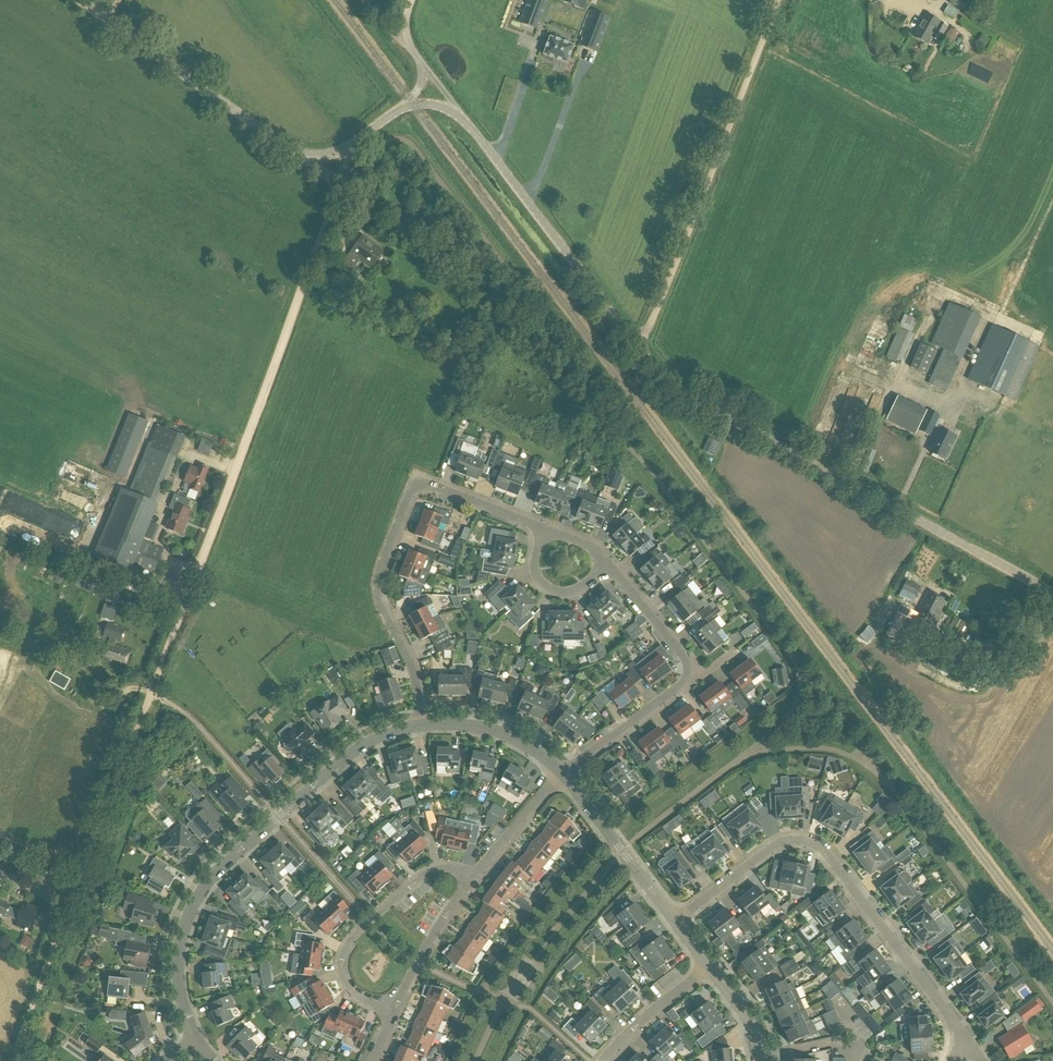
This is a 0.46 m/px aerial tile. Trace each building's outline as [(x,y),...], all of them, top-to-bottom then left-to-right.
[(519,23),(535,29),(546,0),(527,0),(519,23)] [(582,9),(586,0),(559,0),(562,1),(561,1),(577,8),(578,7),(582,9)] [(964,0),(951,0),(949,3),(966,12),(967,8),(970,3),(964,0)] [(944,13),(953,18),(957,11),(948,6),(944,13)] [(967,8),(966,12),(963,17),(968,20),(973,12),(967,8)] [(591,13),(578,46),(594,52),(608,19),(591,13)] [(914,36),(928,44),(931,37),(939,41),(948,25),(940,21),(927,14),(914,36)] [(959,33),(950,28),(944,40),(953,45),(959,33)] [(541,55),(565,65),(573,47),(548,37),(541,55)] [(532,63),(539,66),(542,58),(535,55),(532,63)] [(348,224),(355,229),(359,223),(352,219),(348,224)] [(350,254),(341,267),(354,276),(359,269),(355,266),(360,260),(371,268),(384,250),(363,235),(350,254)] [(929,344),(942,349),(960,357),(978,317),(947,304),(929,344)] [(967,378),(1014,399),(1037,345),(990,325),(967,378)] [(887,354),(901,360),(914,332),(900,326),(887,354)] [(911,365),(926,372),(937,348),(921,341),(911,365)] [(960,357),(942,349),(927,383),(945,391),(960,357)] [(920,430),(930,435),(940,415),(929,410),(920,430)] [(130,415),(108,471),(125,478),(148,422),(130,415)] [(171,431),(177,434),(180,427),(174,425),(171,431)] [(106,526),(95,551),(127,564),(125,569),(142,576),(144,571),(153,575),(164,549),(142,540),(184,437),(177,434),(171,431),(157,426),(115,529),(106,526)] [(930,452),(945,459),(956,436),(939,428),(935,437),(937,438),(930,452)] [(198,451),(209,455),(214,442),(202,438),(198,451)] [(473,458),(476,451),(477,448),(463,443),(464,442),(458,439),(453,454),(461,457),(455,472),(466,476),(473,458)] [(721,444),(711,439),(705,452),(715,456),(721,444)] [(869,464),(874,449),(869,447),(864,463),(869,464)] [(486,466),(492,468),(498,453),(492,450),(486,466)] [(482,453),(476,451),(473,458),(466,476),(478,481),(486,458),(481,456),(482,453)] [(504,455),(498,453),(492,468),(498,470),(504,455)] [(495,487),(506,492),(515,468),(505,464),(503,470),(502,469),(495,487)] [(184,482),(191,485),(190,488),(199,492),(209,469),(199,465),(198,469),(191,466),(184,482)] [(527,473),(515,468),(506,492),(518,496),(527,473)] [(536,474),(537,471),(531,469),(526,481),(532,483),(536,474)] [(604,481),(617,485),(621,474),(609,469),(604,481)] [(174,481),(177,475),(171,472),(168,479),(174,481)] [(546,510),(547,510),(554,490),(547,487),(550,480),(536,474),(532,483),(530,489),(539,492),(535,503),(541,505),(540,506),(546,510)] [(554,510),(560,513),(563,505),(571,508),(572,505),(577,490),(567,486),(568,485),(558,481),(554,490),(547,510),(548,511),(554,512),(554,510)] [(587,526),(588,523),(598,498),(591,496),(592,493),(578,488),(577,490),(572,505),(580,508),(576,519),(582,521),(581,522),(586,525),(587,526)] [(186,509),(190,500),(175,494),(169,508),(174,510),(166,527),(182,534),(191,511),(186,509)] [(598,498),(588,523),(587,526),(588,526),(594,527),(595,526),(601,528),(605,518),(612,520),(617,506),(598,498)] [(420,523),(438,529),(441,523),(448,526),(453,514),(438,508),(435,514),(425,510),(424,512),(422,512),(419,520),(421,521),(420,523)] [(619,548),(621,547),(636,534),(644,528),(644,525),(639,519),(634,519),(629,513),(617,523),(622,529),(613,536),(617,541),(616,542),(619,547),(619,548)] [(438,529),(420,523),(419,525),(417,524),(414,533),(416,533),(415,535),(426,539),(424,545),(439,550),(441,544),(445,533),(438,530),(438,529)] [(461,538),(466,541),(470,530),(465,528),(461,538)] [(496,546),(495,552),(515,555),(517,542),(508,541),(510,532),(491,528),(488,544),(496,546)] [(44,532),(42,545),(55,547),(57,534),(44,532)] [(636,534),(621,547),(619,548),(620,549),(625,553),(626,552),(630,557),(639,549),(643,555),(655,545),(647,535),(641,540),(636,534)] [(404,563),(422,570),(429,573),(432,566),(437,555),(422,549),(420,555),(409,551),(408,553),(407,552),(403,561),(405,561),(404,563)] [(515,555),(495,552),(482,549),(481,555),(481,556),(481,557),(481,558),(482,558),(482,559),(483,559),(484,560),(485,560),(486,560),(483,572),(506,576),(510,568),(512,569),(515,555)] [(647,582),(649,580),(664,568),(670,563),(662,553),(659,555),(655,549),(645,558),(649,563),(640,570),(644,575),(643,576),(646,581),(647,582)] [(453,550),(450,556),(458,559),(460,553),(453,550)] [(422,570),(404,563),(404,565),(402,565),(398,573),(400,574),(400,576),(408,579),(404,590),(404,597),(421,595),(424,585),(429,573),(422,570)] [(664,568),(649,580),(647,582),(648,583),(652,587),(653,586),(657,591),(678,574),(670,563),(664,568)] [(88,580),(81,577),(80,576),(72,573),(69,580),(77,583),(78,584),(85,586),(93,590),(102,593),(104,586),(96,583),(88,580)] [(671,581),(676,586),(686,578),(682,573),(671,581)] [(687,577),(686,578),(676,586),(680,592),(692,582),(687,577)] [(899,596),(913,602),(921,587),(907,580),(899,596)] [(511,609),(526,595),(517,585),(510,592),(500,582),(486,596),(500,611),(507,605),(511,609)] [(675,613),(690,601),(695,597),(688,588),(668,604),(675,613)] [(110,596),(118,600),(120,593),(112,590),(110,596)] [(916,617),(943,630),(951,615),(941,610),(947,599),(929,590),(916,617)] [(598,600),(611,616),(617,611),(622,617),(626,613),(608,591),(598,600)] [(526,595),(511,609),(516,614),(511,620),(520,630),(532,619),(527,613),(535,605),(526,595)] [(415,626),(416,628),(432,619),(426,608),(433,604),(429,597),(427,597),(415,603),(419,611),(409,616),(410,618),(409,619),(413,627),(415,626)] [(695,597),(690,601),(675,613),(683,623),(703,607),(704,608),(697,614),(701,619),(717,606),(713,601),(709,604),(705,599),(700,603),(695,597)] [(611,616),(598,600),(587,609),(595,618),(590,623),(600,635),(611,626),(606,620),(611,616)] [(721,611),(720,610),(717,606),(701,619),(706,624),(721,611)] [(563,633),(563,613),(550,613),(550,624),(542,624),(542,641),(552,641),(556,645),(563,645),(563,641),(563,633)] [(563,633),(563,641),(584,641),(584,625),(576,625),(576,613),(563,613),(563,633)] [(439,616),(432,619),(416,628),(417,630),(415,631),(419,639),(421,638),(422,640),(432,635),(435,640),(449,633),(439,616)] [(887,634),(906,644),(914,627),(895,616),(887,634)] [(966,624),(955,618),(947,632),(958,638),(966,624)] [(694,636),(701,646),(716,633),(721,629),(714,620),(694,636)] [(625,630),(629,636),(640,627),(636,622),(625,630)] [(755,636),(762,631),(755,622),(741,633),(745,639),(752,633),(755,636)] [(640,627),(629,636),(633,641),(644,633),(640,627)] [(875,633),(869,627),(860,637),(867,643),(875,633)] [(716,633),(701,646),(709,655),(724,643),(716,633)] [(755,649),(768,640),(763,634),(751,643),(755,649)] [(529,647),(538,647),(538,637),(533,637),(529,647)] [(439,653),(452,646),(449,639),(436,646),(439,653)] [(922,640),(916,653),(907,672),(906,672),(940,689),(955,657),(922,640)] [(103,660),(125,668),(131,650),(109,643),(103,660)] [(381,651),(386,666),(394,663),(388,648),(381,651)] [(650,663),(650,664),(661,679),(671,671),(665,662),(670,658),(662,648),(647,659),(647,660),(650,663)] [(620,659),(615,653),(605,661),(610,667),(620,659)] [(589,658),(591,664),(600,661),(597,655),(589,658)] [(740,667),(751,682),(762,674),(750,659),(740,667)] [(661,679),(650,664),(650,663),(647,660),(637,667),(634,663),(628,667),(631,671),(639,681),(644,677),(651,686),(661,679)] [(905,670),(908,663),(900,660),(897,667),(905,670)] [(740,667),(730,674),(741,690),(751,682),(740,667)] [(452,676),(452,696),(465,696),(465,684),(472,684),(472,669),(460,669),(460,676),(452,676)] [(327,674),(332,683),(339,678),(334,670),(327,674)] [(478,698),(491,701),(496,683),(483,679),(485,672),(478,671),(474,685),(481,687),(478,698)] [(619,686),(631,702),(641,694),(634,685),(639,681),(631,671),(626,675),(629,679),(619,686)] [(780,689),(789,687),(786,672),(778,673),(780,689)] [(439,695),(452,696),(452,676),(439,676),(439,695)] [(400,700),(401,699),(395,678),(379,684),(382,695),(375,697),(378,708),(387,706),(386,704),(393,702),(393,704),(401,701),(400,700)] [(496,683),(491,701),(504,704),(507,693),(513,695),(517,680),(510,678),(509,686),(496,683)] [(517,709),(529,715),(538,698),(531,694),(535,687),(523,682),(516,696),(522,699),(517,709)] [(709,689),(723,707),(721,705),(731,697),(720,682),(709,689)] [(631,702),(619,686),(609,694),(620,709),(631,702)] [(767,702),(776,696),(770,688),(762,694),(767,702)] [(699,697),(712,714),(712,715),(713,714),(723,707),(709,689),(699,697)] [(596,695),(605,707),(610,703),(601,691),(596,695)] [(743,692),(738,696),(747,708),(752,704),(743,692)] [(538,698),(529,715),(542,721),(546,711),(552,713),(559,699),(548,694),(544,701),(538,698)] [(605,707),(596,695),(597,696),(592,700),(600,711),(605,707)] [(747,708),(738,696),(733,699),(732,699),(742,712),(747,708)] [(311,714),(316,721),(318,720),(326,733),(342,722),(338,717),(347,711),(338,697),(329,703),(329,702),(311,714)] [(752,704),(747,708),(753,716),(759,713),(752,704)] [(575,721),(579,716),(565,705),(564,706),(563,705),(555,715),(560,719),(553,728),(563,736),(575,721)] [(679,712),(690,728),(701,720),(689,705),(679,712)] [(679,712),(669,720),(680,735),(690,728),(679,712)] [(575,721),(563,736),(574,745),(582,735),(588,740),(596,729),(579,716),(575,721)] [(736,722),(739,727),(746,722),(743,717),(736,722)] [(715,729),(707,718),(701,723),(710,735),(716,730),(715,729)] [(261,723),(255,729),(258,733),(264,727),(261,723)] [(283,740),(286,743),(285,745),(284,746),(285,748),(285,749),(286,751),(288,752),(289,752),(291,752),(292,752),(293,751),(299,758),(310,748),(305,742),(314,733),(305,723),(295,731),(294,730),(283,740)] [(660,750),(670,743),(659,728),(648,735),(660,750)] [(660,750),(648,735),(638,743),(650,758),(660,750)] [(681,737),(676,741),(684,752),(690,747),(682,737),(681,737)] [(684,752),(676,741),(671,745),(670,745),(678,756),(684,752)] [(437,767),(447,768),(447,773),(459,773),(459,751),(452,751),(452,746),(446,746),(446,748),(437,748),(437,767)] [(402,752),(409,772),(416,769),(419,777),(430,773),(425,758),(419,760),(415,748),(402,752)] [(470,771),(480,773),(478,778),(491,781),(496,760),(488,758),(489,753),(482,751),(482,754),(474,752),(470,771)] [(639,766),(644,762),(635,751),(630,755),(639,766)] [(409,772),(402,752),(390,756),(393,768),(387,770),(392,785),(403,782),(401,774),(409,772)] [(250,762),(244,756),(239,760),(245,766),(250,762)] [(249,768),(259,779),(265,774),(273,783),(284,774),(277,766),(280,764),(273,756),(265,764),(260,758),(249,768)] [(807,768),(820,771),(823,762),(809,759),(807,768)] [(646,764),(654,774),(659,770),(651,760),(646,764)] [(501,781),(509,786),(507,791),(518,798),(529,779),(522,775),(524,770),(519,767),(518,769),(510,765),(501,781)] [(602,777),(610,788),(625,776),(617,765),(602,777)] [(353,780),(367,795),(371,791),(376,797),(387,788),(376,775),(378,774),(372,767),(365,773),(363,771),(353,780)] [(210,792),(225,808),(227,806),(236,816),(248,806),(238,794),(243,790),(231,777),(229,779),(227,776),(210,792)] [(633,787),(625,776),(610,788),(618,798),(627,792),(631,797),(641,789),(637,784),(633,787)] [(367,795),(353,780),(343,789),(351,798),(344,803),(357,817),(367,808),(361,800),(367,795)] [(743,790),(747,796),(755,791),(751,784),(743,790)] [(480,793),(486,796),(491,787),(487,785),(486,787),(484,786),(480,793)] [(789,797),(790,819),(804,818),(803,805),(810,805),(809,786),(789,788),(789,797)] [(789,797),(789,788),(775,788),(776,793),(769,793),(770,807),(776,807),(777,820),(790,819),(789,797)] [(710,795),(715,802),(720,798),(715,791),(710,795)] [(877,800),(880,803),(886,808),(887,809),(892,803),(882,794),(877,800)] [(820,823),(832,830),(843,811),(847,804),(836,797),(835,798),(828,795),(820,809),(827,812),(820,823)] [(185,817),(189,822),(186,825),(200,840),(206,834),(209,838),(220,828),(212,818),(218,813),(206,800),(195,809),(191,809),(185,814),(185,817)] [(403,809),(410,807),(407,800),(401,802),(403,809)] [(737,818),(750,835),(761,827),(753,817),(759,813),(750,802),(745,806),(748,810),(737,818)] [(317,811),(331,827),(337,822),(343,829),(354,820),(342,806),(335,812),(327,803),(317,811)] [(843,811),(832,830),(843,837),(850,826),(856,830),(864,817),(858,813),(859,811),(847,804),(843,811)] [(546,819),(549,822),(559,830),(571,816),(567,813),(564,817),(551,809),(551,811),(547,809),(543,816),(546,818),(546,819)] [(331,827),(317,811),(307,820),(315,829),(309,834),(320,847),(330,838),(329,837),(335,832),(331,827)] [(486,827),(491,828),(498,819),(489,813),(486,827)] [(571,816),(559,830),(568,837),(573,842),(582,834),(572,823),(575,819),(571,816)] [(446,849),(453,850),(458,829),(450,828),(452,820),(440,817),(437,833),(443,834),(440,845),(443,845),(443,846),(443,847),(444,848),(445,848),(446,849)] [(881,817),(875,823),(880,828),(887,822),(881,817)] [(427,820),(430,831),(434,832),(436,823),(434,818),(427,820)] [(750,835),(737,818),(727,826),(724,822),(718,826),(727,837),(732,833),(740,844),(750,835)] [(404,840),(418,856),(423,852),(425,846),(427,845),(419,837),(424,832),(414,821),(404,830),(399,834),(404,840)] [(460,822),(458,829),(453,850),(460,852),(465,850),(467,851),(469,840),(477,842),(480,826),(460,822)] [(549,822),(542,834),(559,848),(568,837),(559,830),(549,822)] [(164,849),(168,852),(171,853),(180,861),(188,853),(192,853),(196,850),(200,845),(201,842),(195,837),(192,836),(181,824),(169,836),(173,840),(172,842),(168,842),(165,845),(164,849)] [(702,844),(716,862),(726,854),(719,843),(724,839),(715,828),(710,832),(713,836),(702,844)] [(657,835),(661,841),(668,836),(663,830),(657,835)] [(854,853),(862,864),(879,851),(875,845),(880,842),(872,831),(860,840),(864,845),(854,853)] [(414,860),(418,856),(404,840),(399,834),(397,832),(391,838),(394,841),(386,849),(394,859),(399,854),(407,863),(408,861),(414,860)] [(532,843),(550,859),(559,848),(542,834),(532,843)] [(716,862),(702,844),(698,838),(692,842),(682,848),(683,849),(682,850),(692,863),(697,859),(705,870),(716,862)] [(542,869),(550,859),(532,843),(525,855),(542,869)] [(271,853),(285,868),(290,863),(296,868),(305,860),(294,848),(289,853),(281,844),(271,853)] [(369,870),(384,887),(389,882),(390,877),(392,876),(385,868),(390,862),(380,851),(374,856),(374,855),(364,864),(370,870),(369,870)] [(570,851),(567,855),(572,859),(575,855),(570,851)] [(879,851),(862,864),(870,875),(880,867),(884,872),(895,863),(891,858),(887,861),(879,851)] [(899,863),(907,858),(902,852),(895,858),(899,863)] [(285,868),(271,853),(261,862),(269,871),(264,875),(279,892),(284,888),(280,883),(284,879),(279,873),(285,868)] [(659,866),(665,873),(667,871),(674,881),(675,883),(676,884),(677,886),(679,887),(680,888),(691,880),(683,870),(689,866),(679,853),(668,861),(667,860),(663,860),(661,862),(659,866)] [(542,869),(525,855),(514,864),(533,880),(542,869)] [(568,864),(572,859),(567,855),(563,860),(568,864)] [(168,866),(154,858),(147,871),(149,877),(151,878),(147,886),(161,895),(166,886),(169,888),(175,877),(165,871),(168,866)] [(902,863),(905,866),(911,861),(909,858),(902,863)] [(305,865),(311,872),(314,869),(309,862),(305,865)] [(512,862),(505,872),(519,884),(523,879),(529,884),(533,880),(514,864),(512,862)] [(792,886),(797,865),(784,862),(783,868),(776,866),(773,880),(770,879),(768,889),(778,891),(779,883),(792,886)] [(797,865),(792,886),(790,896),(803,899),(805,894),(811,895),(812,888),(815,875),(809,873),(810,868),(797,865)] [(880,888),(888,899),(906,886),(910,883),(913,881),(913,880),(913,879),(913,878),(912,877),(911,876),(911,874),(909,873),(908,873),(907,872),(905,872),(904,872),(902,872),(898,867),(887,875),(891,881),(880,888)] [(384,887),(369,870),(363,875),(358,870),(347,879),(358,891),(365,885),(372,894),(374,892),(379,891),(384,887)] [(519,884),(505,872),(497,881),(517,897),(521,893),(516,888),(519,884)] [(553,872),(550,876),(555,880),(558,876),(553,872)] [(237,883),(251,898),(256,904),(258,904),(259,903),(260,903),(261,902),(262,902),(262,901),(263,900),(264,899),(264,897),(265,896),(271,890),(260,878),(255,883),(247,874),(237,883)] [(555,880),(550,876),(546,881),(551,885),(555,880)] [(324,890),(331,885),(326,880),(320,884),(324,890)] [(497,881),(490,891),(505,903),(509,897),(514,901),(517,897),(497,881)] [(251,898),(237,883),(227,892),(235,901),(230,905),(241,917),(250,909),(245,904),(251,898)] [(906,886),(888,899),(897,910),(907,902),(911,907),(922,899),(918,893),(910,883),(906,886)] [(747,894),(760,911),(769,904),(775,911),(780,906),(771,895),(766,899),(756,886),(747,894)] [(324,911),(338,927),(344,923),(344,922),(345,921),(345,920),(345,919),(345,918),(346,917),(342,912),(348,907),(334,891),(324,900),(329,906),(324,911)] [(505,903),(490,891),(483,901),(485,903),(505,917),(508,912),(502,907),(505,903)] [(813,919),(821,913),(838,900),(831,891),(817,901),(813,896),(798,907),(802,912),(806,910),(813,919)] [(271,896),(277,903),(280,899),(275,893),(271,896)] [(747,914),(742,918),(751,929),(756,925),(751,918),(760,911),(747,894),(737,901),(747,914)] [(124,908),(134,912),(132,920),(154,927),(159,911),(151,909),(154,902),(128,895),(124,908)] [(285,902),(290,907),(296,902),(292,897),(285,902)] [(838,900),(821,913),(828,923),(819,929),(823,935),(825,934),(825,933),(836,925),(832,920),(845,910),(838,900)] [(31,932),(41,910),(24,902),(20,911),(9,907),(9,905),(0,901),(0,914),(5,916),(6,915),(10,917),(17,920),(15,925),(31,932)] [(907,924),(915,935),(933,921),(929,916),(934,912),(926,902),(913,911),(917,916),(907,924)] [(497,928),(505,917),(485,903),(479,915),(497,928)] [(624,926),(642,913),(640,911),(640,906),(636,905),(634,904),(621,913),(617,908),(604,917),(611,927),(620,921),(624,926)] [(296,905),(290,910),(295,915),(300,910),(296,905)] [(717,916),(730,934),(740,926),(745,933),(751,929),(742,918),(737,922),(727,909),(717,916)] [(338,927),(324,911),(318,916),(313,910),(303,919),(313,931),(319,926),(326,934),(328,933),(329,933),(330,933),(331,933),(332,933),(333,932),(338,927)] [(642,913),(624,926),(628,932),(620,938),(627,948),(640,939),(636,933),(649,923),(648,921),(648,917),(644,916),(642,913)] [(207,930),(226,937),(229,929),(236,932),(240,920),(225,915),(223,921),(211,917),(207,930)] [(469,925),(489,939),(497,928),(479,915),(469,925)] [(974,915),(969,919),(978,933),(983,929),(974,915)] [(726,941),(731,947),(737,943),(730,934),(717,916),(707,924),(723,944),(726,941)] [(825,933),(825,934),(836,948),(838,947),(860,930),(853,920),(840,930),(836,925),(825,933)] [(933,921),(915,935),(923,945),(934,938),(937,943),(949,934),(945,929),(941,932),(933,921)] [(469,925),(463,937),(481,950),(489,939),(469,925)] [(100,927),(99,933),(109,935),(110,929),(100,927)] [(595,927),(590,931),(592,933),(595,936),(599,932),(595,927)] [(505,934),(511,937),(514,933),(508,929),(505,934)] [(116,942),(124,943),(123,947),(124,949),(126,950),(124,959),(130,960),(129,966),(146,969),(147,961),(149,960),(150,956),(149,954),(150,947),(140,945),(142,934),(119,930),(116,942)] [(226,937),(207,930),(203,942),(214,946),(211,955),(224,959),(229,946),(224,944),(226,937)] [(840,954),(847,963),(859,954),(855,949),(868,940),(860,930),(838,947),(842,952),(840,954)] [(302,955),(323,958),(324,952),(324,951),(324,950),(324,949),(324,948),(323,947),(322,947),(323,944),(312,943),(313,935),(297,933),(295,946),(303,947),(302,955)] [(507,943),(511,937),(505,934),(502,939),(507,943)] [(463,937),(454,947),(464,955),(473,961),(481,950),(463,937)] [(584,941),(588,946),(593,942),(589,937),(584,941)] [(645,955),(649,960),(667,947),(665,945),(666,940),(661,939),(660,937),(647,947),(642,941),(631,950),(638,960),(645,955)] [(934,959),(942,970),(959,957),(955,952),(960,948),(952,937),(940,946),(944,951),(934,959)] [(742,963),(749,973),(766,959),(771,956),(764,946),(766,945),(762,939),(751,948),(755,953),(742,963)] [(811,944),(807,940),(801,944),(805,949),(811,944)] [(731,947),(735,952),(732,955),(736,959),(745,952),(737,943),(731,947)] [(450,967),(454,970),(464,955),(454,947),(450,945),(442,953),(452,964),(450,967)] [(667,947),(649,960),(654,966),(647,971),(654,981),(665,972),(661,967),(674,957),(673,955),(673,951),(669,950),(667,947)] [(847,963),(841,968),(849,978),(862,968),(865,973),(883,959),(876,950),(862,960),(859,954),(847,963)] [(323,958),(302,955),(293,954),(292,966),(292,967),(295,967),(294,974),(312,977),(313,970),(319,971),(319,969),(320,968),(321,968),(321,967),(322,967),(322,966),(322,965),(323,958)] [(473,961),(464,955),(454,970),(458,973),(460,969),(474,975),(479,965),(473,961)] [(492,964),(495,960),(489,956),(486,960),(492,964)] [(766,959),(749,973),(756,982),(779,965),(771,956),(766,959)] [(959,957),(942,970),(950,981),(960,973),(964,978),(975,970),(971,964),(967,967),(959,957)] [(783,973),(797,964),(793,959),(779,967),(783,973)] [(883,959),(865,973),(856,980),(864,990),(861,992),(864,997),(881,984),(877,979),(890,969),(883,959)] [(798,964),(801,970),(807,967),(803,961),(798,964)] [(573,969),(568,963),(564,967),(570,973),(573,969)] [(993,970),(988,963),(980,969),(985,976),(993,970)] [(201,974),(201,980),(204,980),(204,988),(223,987),(223,977),(228,977),(227,964),(205,965),(206,973),(201,974)] [(797,964),(783,973),(786,978),(800,970),(797,964)] [(553,974),(559,979),(566,970),(561,965),(553,974)] [(622,970),(613,978),(619,984),(614,989),(628,1005),(630,1003),(635,1003),(636,999),(637,997),(626,985),(632,980),(622,970)] [(107,997),(128,999),(130,985),(147,987),(148,974),(121,971),(120,979),(110,977),(107,997)] [(976,1000),(979,1003),(989,996),(982,987),(987,983),(979,972),(967,982),(971,987),(961,995),(962,997),(963,999),(964,1001),(965,1002),(967,1003),(969,1006),(976,1000)] [(586,988),(595,982),(591,975),(582,981),(586,988)] [(881,1007),(888,1002),(905,989),(898,979),(885,989),(881,984),(864,997),(868,1002),(874,998),(881,1007)] [(765,990),(770,1001),(790,991),(796,989),(793,983),(787,985),(785,980),(765,990)] [(311,1002),(330,991),(326,985),(326,984),(325,983),(324,983),(323,983),(322,983),(321,981),(311,986),(308,981),(292,990),(302,1007),(311,1002)] [(835,996),(840,992),(831,981),(826,985),(835,996)] [(426,998),(438,1003),(446,986),(441,984),(439,988),(425,985),(422,996),(426,998)] [(628,1005),(614,989),(610,985),(605,990),(603,987),(593,996),(603,1006),(608,1001),(619,1014),(621,1012),(625,1012),(626,1008),(628,1005)] [(830,1000),(835,996),(826,985),(821,989),(830,1000)] [(438,1003),(448,1007),(454,1010),(461,1001),(448,992),(450,988),(446,986),(438,1003)] [(796,989),(790,991),(770,1001),(775,1011),(801,999),(796,989)] [(888,1017),(892,1023),(904,1014),(899,1009),(913,999),(905,989),(888,1002),(895,1012),(888,1017)] [(330,991),(311,1002),(315,1009),(308,1013),(314,1023),(328,1015),(325,1009),(334,1004),(333,1002),(334,1001),(334,1000),(334,999),(334,998),(333,997),(330,991)] [(978,1017),(979,1020),(980,1022),(981,1023),(982,1025),(984,1026),(986,1028),(993,1023),(996,1025),(1005,1018),(999,1010),(1004,1006),(995,994),(983,1003),(988,1009),(978,1017)] [(209,1014),(212,1020),(214,1019),(218,1027),(235,1019),(231,1010),(236,1008),(231,996),(211,1004),(214,1012),(209,1014)] [(448,1007),(438,1003),(426,998),(423,1011),(422,1012),(442,1020),(448,1007)] [(583,1019),(599,1034),(601,1032),(606,1032),(606,1027),(607,1026),(595,1014),(600,1009),(590,999),(581,1008),(588,1014),(583,1019)] [(801,999),(775,1011),(780,1022),(806,1010),(801,999)] [(1025,1020),(1040,1009),(1035,1001),(1019,1013),(1025,1020)] [(691,1015),(698,1025),(716,1012),(714,1009),(714,1005),(710,1004),(708,1002),(695,1012),(691,1006),(680,1015),(684,1021),(691,1015)] [(835,1009),(834,1009),(829,1012),(835,1025),(841,1022),(835,1009)] [(780,1022),(785,1033),(804,1023),(811,1021),(806,1010),(780,1022)] [(282,1019),(289,1025),(298,1020),(293,1012),(282,1019)] [(345,1035),(354,1015),(348,1012),(346,1012),(345,1012),(344,1012),(343,1012),(343,1013),(341,1012),(339,1017),(331,1013),(330,1014),(328,1018),(322,1033),(335,1039),(338,1032),(345,1035)] [(415,1022),(437,1032),(442,1020),(422,1012),(415,1022)] [(716,1012),(698,1025),(705,1034),(697,1041),(702,1049),(715,1039),(723,1035),(725,1034),(725,1032),(719,1024),(723,1021),(722,1020),(722,1015),(718,1014),(716,1012)] [(829,1012),(828,1013),(823,1015),(829,1028),(835,1025),(829,1012)] [(909,1027),(910,1040),(932,1038),(931,1025),(927,1025),(926,1017),(920,1017),(919,1012),(909,1013),(910,1018),(909,1018),(909,1027)] [(125,1047),(135,1060),(141,1054),(139,1052),(151,1043),(153,1044),(156,1043),(156,1040),(155,1038),(153,1037),(145,1014),(133,1019),(138,1033),(135,1035),(136,1038),(133,1041),(131,1042),(125,1047)] [(354,1015),(345,1035),(341,1044),(360,1052),(367,1035),(361,1033),(365,1023),(363,1022),(363,1021),(362,1020),(362,1019),(361,1018),(360,1018),(354,1015)] [(869,1016),(864,1020),(865,1022),(868,1026),(874,1020),(870,1015),(869,1016)] [(599,1034),(583,1019),(578,1024),(572,1018),(563,1027),(573,1037),(578,1032),(590,1043),(592,1042),(596,1041),(596,1037),(599,1034)] [(415,1022),(412,1036),(431,1045),(437,1032),(415,1022)] [(1000,1041),(1009,1056),(1010,1055),(1012,1058),(1023,1051),(1021,1049),(1032,1042),(1020,1022),(1008,1030),(1010,1034),(1000,1041)] [(804,1023),(785,1033),(790,1044),(810,1034),(804,1023)] [(658,1034),(673,1051),(682,1043),(691,1052),(696,1047),(684,1034),(678,1038),(667,1026),(666,1028),(661,1028),(661,1032),(658,1034)] [(229,1045),(234,1050),(233,1051),(238,1056),(239,1054),(245,1060),(259,1046),(252,1039),(255,1035),(247,1027),(229,1045)] [(656,1060),(673,1060),(668,1055),(673,1051),(658,1034),(656,1037),(651,1037),(651,1041),(649,1043),(661,1055),(655,1060),(656,1060)] [(426,1057),(431,1045),(412,1036),(404,1047),(419,1054),(426,1057)] [(732,1048),(728,1049),(727,1041),(723,1036),(708,1048),(708,1052),(712,1052),(713,1060),(734,1060),(732,1048)] [(85,1044),(98,1053),(103,1046),(90,1037),(85,1044)] [(294,1045),(301,1048),(304,1042),(297,1038),(294,1045)] [(932,1038),(910,1040),(912,1054),(914,1054),(914,1060),(928,1059),(928,1052),(933,1052),(932,1038)] [(325,1040),(324,1049),(333,1050),(334,1041),(325,1040)] [(549,1060),(569,1060),(560,1054),(565,1049),(554,1040),(549,1046),(556,1051),(549,1060)] [(417,1060),(419,1054),(404,1047),(402,1046),(396,1058),(403,1060),(419,1060),(417,1060)] [(269,1047),(263,1060),(285,1060),(286,1059),(274,1054),(276,1050),(269,1047)] [(508,1056),(517,1059),(519,1052),(510,1050),(508,1056)]
